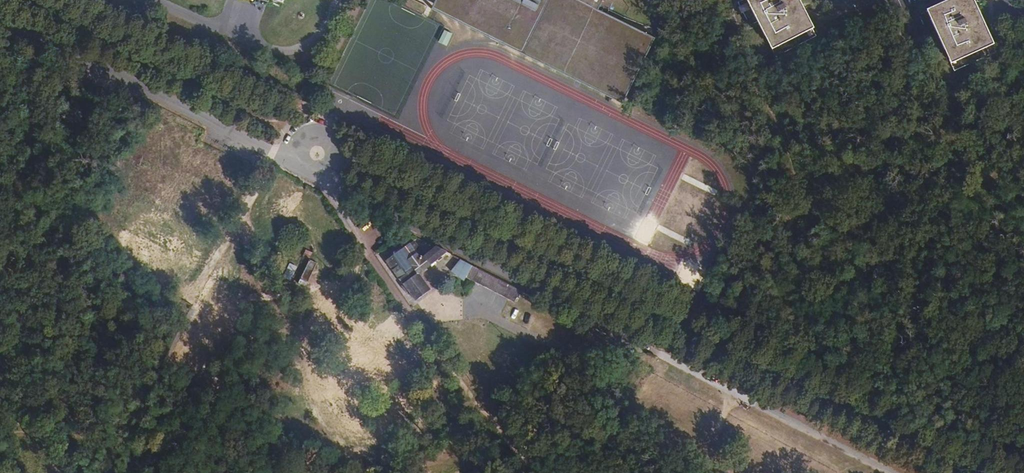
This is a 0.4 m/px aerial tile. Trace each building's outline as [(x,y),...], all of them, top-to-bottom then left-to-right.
[(431,9),(620,103),(622,104),(625,98),(655,37),(653,36),(596,8),(579,0),(549,0),(528,44),(442,1),(442,0),(436,0),(431,9)] [(442,1),(528,44),(549,0),(442,0),(442,1)] [(798,0),(750,0),(752,5),(750,6),(760,25),(770,46),(776,43),(778,46),(807,31),(805,28),(811,25),(798,0)] [(987,47),(985,44),(991,41),(977,10),(973,0),(971,1),(970,0),(952,0),(930,10),(933,18),(931,19),(950,60),(955,57),(957,60),(987,47)] [(987,47),(990,55),(996,52),(991,41),(985,44),(987,47)] [(446,251),(434,244),(422,254),(409,240),(400,247),(391,255),(389,252),(381,258),(400,283),(398,285),(403,293),(406,291),(412,300),(427,289),(417,275),(419,274),(418,272),(424,268),(423,267),(434,258),(436,260),(446,251)] [(391,255),(400,247),(398,245),(389,252),(391,255)] [(294,284),(302,288),(313,263),(306,260),(303,265),(297,278),(294,284)] [(297,278),(303,265),(299,263),(293,276),(297,278)] [(512,300),(518,287),(469,263),(463,276),(512,300)] [(289,277),(294,268),(286,265),(282,273),(289,277)] [(381,367),(374,364),(371,371),(378,374),(381,367)]
